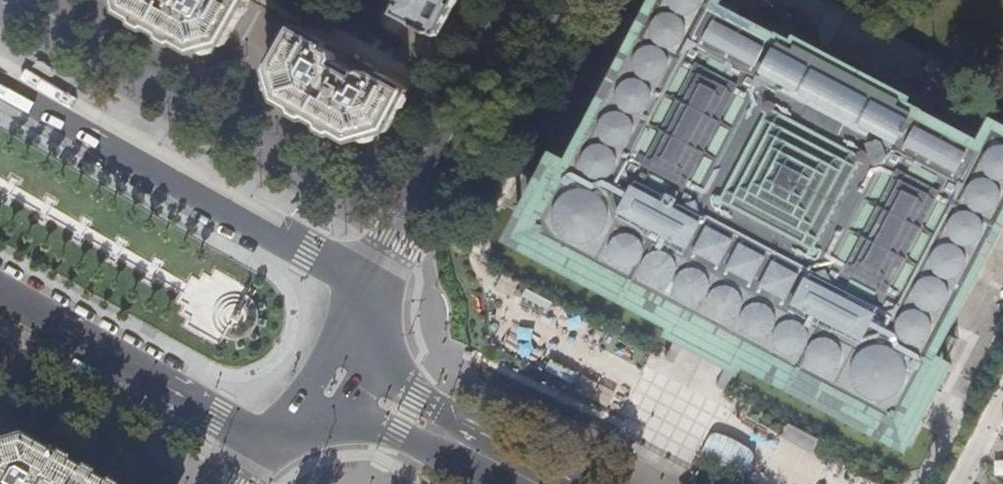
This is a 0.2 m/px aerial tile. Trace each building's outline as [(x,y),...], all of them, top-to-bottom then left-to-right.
[(121,11),(157,33),(195,53),(226,45),(251,0),(119,0),(121,11)] [(441,36),(449,21),(460,0),(406,0),(399,14),(441,36)] [(908,446),(951,366),(935,358),(1002,230),(1002,130),(1002,129),(1002,127),(999,126),(987,147),(922,112),(922,111),(908,103),(910,99),(802,42),(800,47),(786,40),(785,41),(719,6),(722,0),(664,0),(575,169),(559,161),(518,238),(684,326),(681,332),(708,347),(740,364),(744,356),(908,446)] [(405,105),(412,90),(380,72),(376,77),(368,73),(362,74),(360,76),(336,62),(338,59),(336,55),(327,49),(330,44),(296,23),(270,69),(279,101),(314,121),(352,143),(391,131),(405,105)] [(811,451),(817,437),(788,423),(782,436),(811,451)] [(78,470),(14,433),(0,437),(0,483),(103,483),(78,470)]
